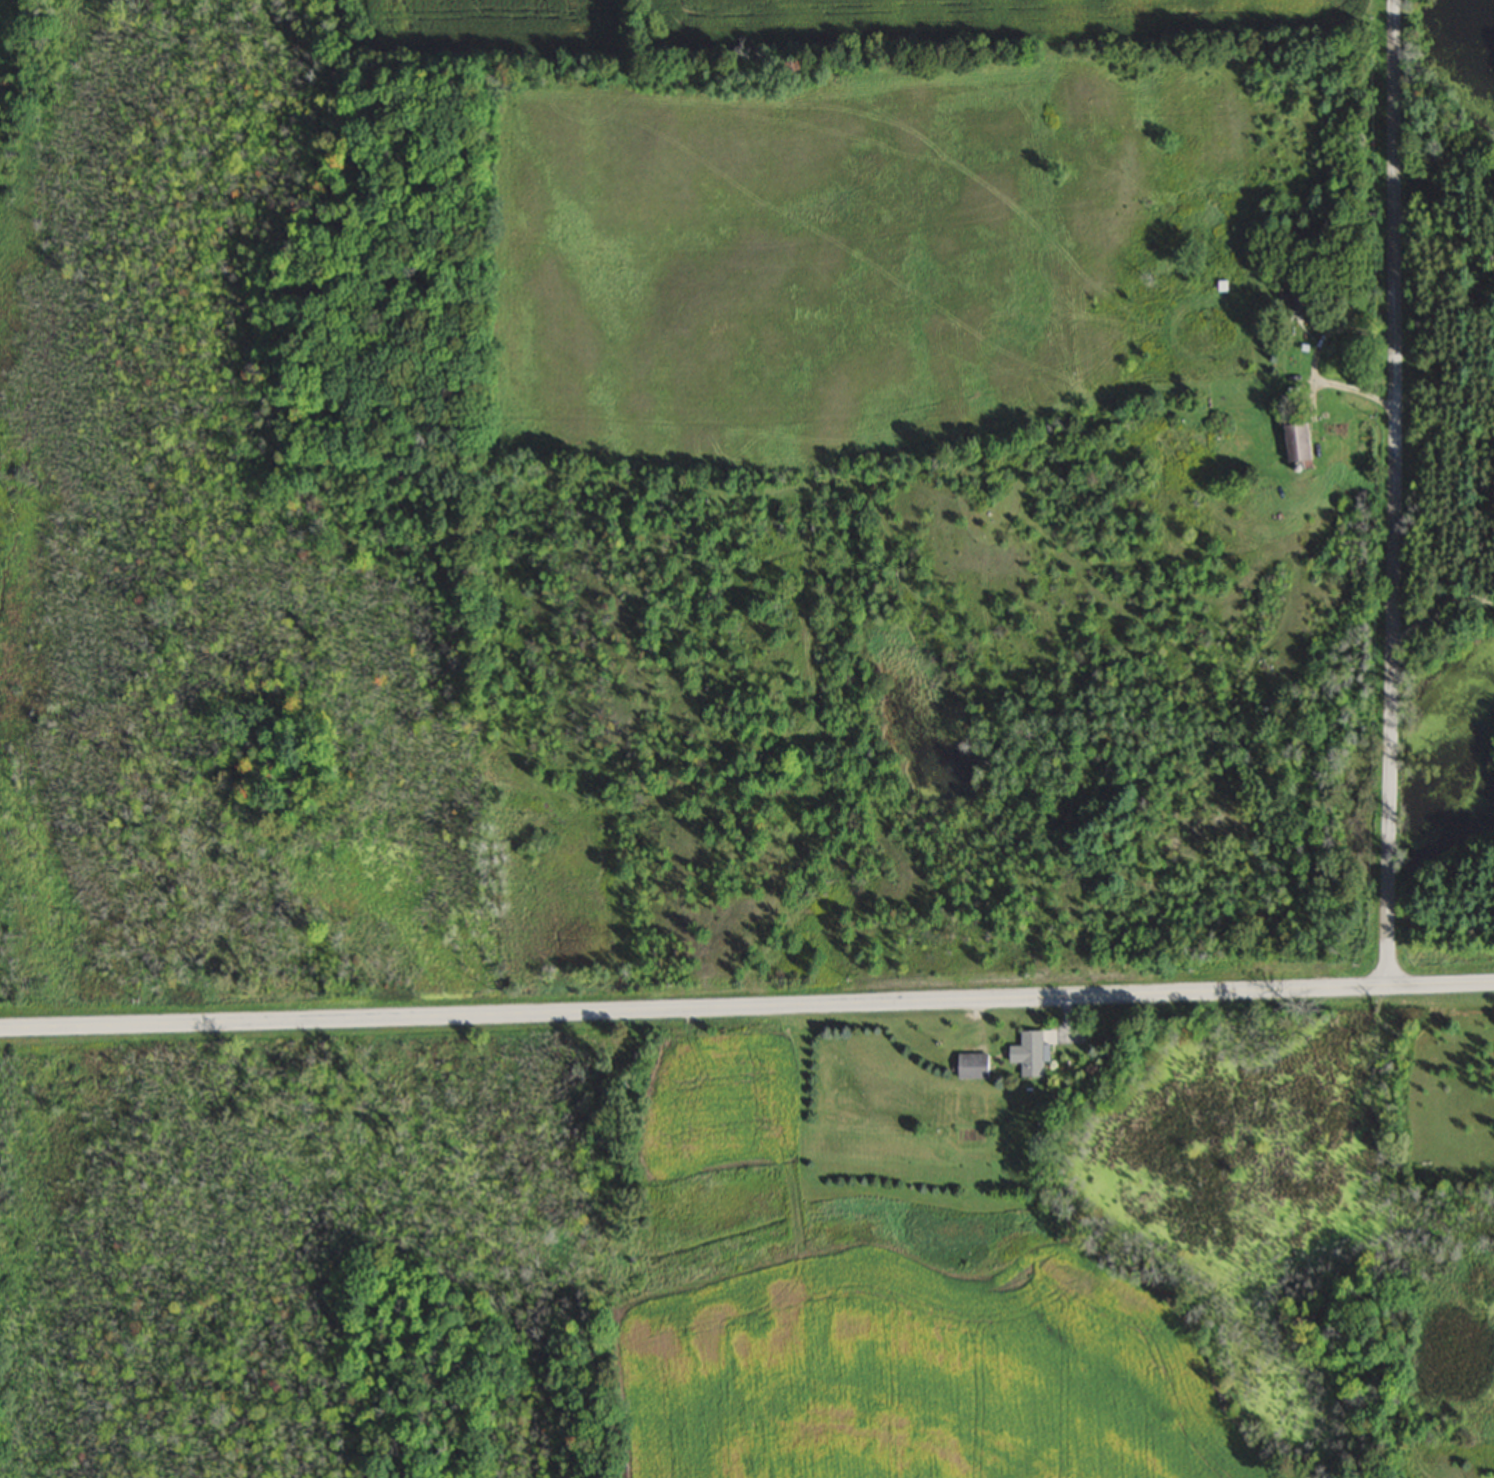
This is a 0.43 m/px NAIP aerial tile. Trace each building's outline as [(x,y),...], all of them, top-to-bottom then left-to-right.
[(1278,425),(1281,462),(1304,460),(1301,423),(1278,425)] [(1039,1030),(1017,1030),(1017,1075),(1039,1075),(1039,1030)] [(947,1053),(947,1078),(986,1078),(986,1053),(947,1053)]
